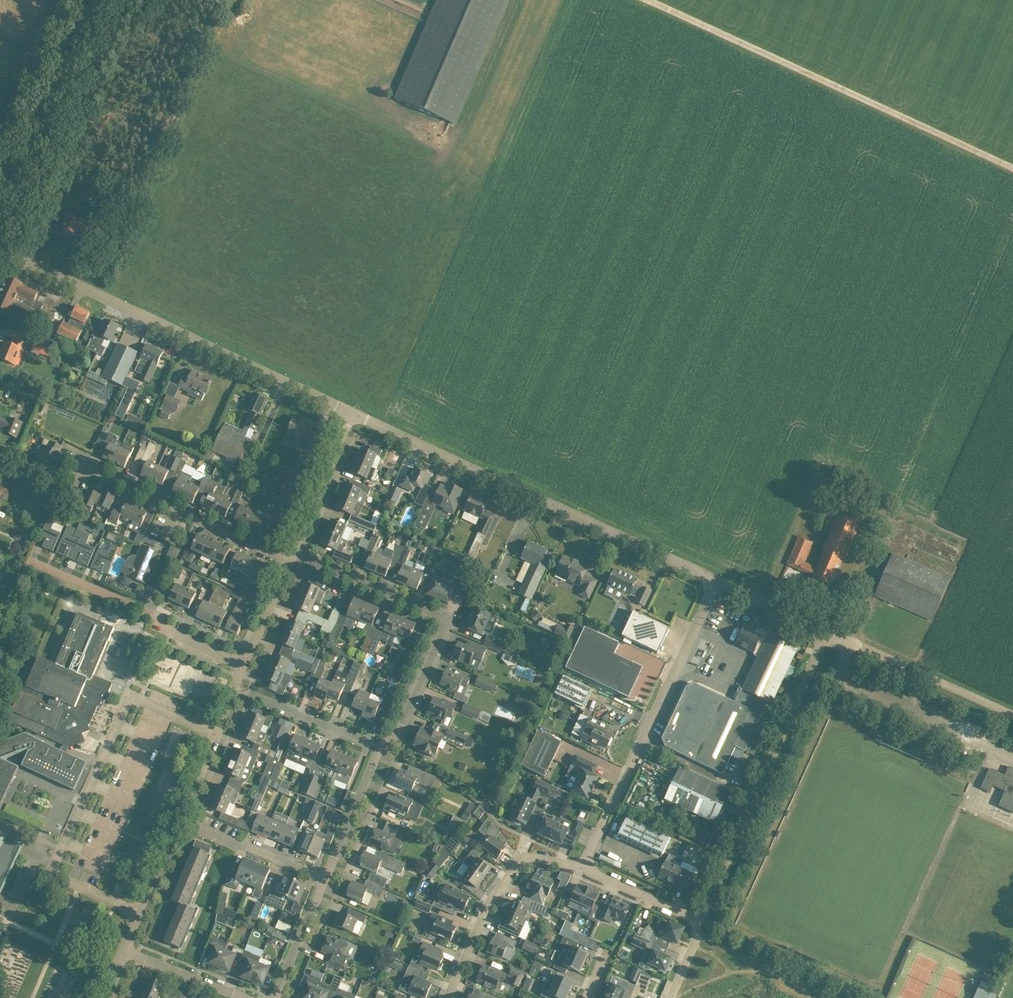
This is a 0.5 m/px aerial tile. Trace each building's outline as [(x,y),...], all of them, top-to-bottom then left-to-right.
[(455,126),(509,0),(439,0),(395,100),(455,126)] [(102,218),(109,202),(101,199),(94,215),(102,218)] [(113,206),(110,215),(121,220),(124,211),(113,206)] [(80,220),(78,219),(69,215),(63,229),(74,234),(75,230),(87,235),(90,226),(79,221),(80,220)] [(7,277),(1,292),(24,302),(22,306),(40,313),(43,306),(34,302),(38,293),(30,290),(30,291),(21,288),(23,284),(7,277)] [(32,289),(33,289),(33,288),(51,297),(53,291),(36,282),(35,282),(32,289)] [(0,294),(0,309),(4,310),(11,314),(43,327),(48,317),(40,313),(22,306),(24,302),(1,292),(0,294)] [(77,307),(72,316),(72,318),(69,325),(63,322),(58,333),(76,342),(82,331),(85,324),(86,322),(90,313),(77,307)] [(51,317),(61,323),(66,314),(55,309),(51,317)] [(95,334),(88,349),(102,356),(106,348),(101,346),(104,338),(111,341),(118,326),(117,326),(116,324),(112,322),(110,323),(105,320),(102,327),(100,326),(96,335),(95,334)] [(40,354),(54,359),(57,352),(52,350),(55,341),(50,339),(51,335),(49,334),(50,333),(42,329),(39,335),(38,334),(31,350),(33,350),(32,353),(39,356),(40,354)] [(13,364),(15,365),(25,342),(16,338),(12,345),(4,342),(0,352),(0,359),(13,364)] [(118,345),(103,377),(108,380),(123,386),(127,377),(134,362),(137,353),(118,345)] [(141,375),(150,379),(163,352),(147,345),(141,358),(148,361),(144,369),(141,367),(139,373),(142,374),(141,375)] [(89,371),(87,377),(106,385),(108,380),(103,377),(89,371)] [(183,378),(179,387),(190,392),(192,388),(205,394),(208,388),(212,379),(193,371),(189,381),(183,378)] [(119,408),(115,416),(123,419),(127,412),(136,392),(131,390),(136,381),(127,377),(123,386),(128,388),(119,408)] [(253,393),(249,402),(246,409),(252,412),(245,426),(255,430),(264,409),(268,400),(253,393)] [(168,395),(163,406),(176,413),(182,401),(168,395)] [(38,411),(45,414),(49,405),(41,402),(38,411)] [(160,416),(169,420),(172,412),(163,409),(160,416)] [(4,433),(17,438),(23,423),(10,418),(9,421),(0,417),(0,433),(3,434),(4,433)] [(302,419),(301,422),(293,418),(287,432),(297,436),(296,437),(303,441),(302,444),(314,449),(320,436),(311,432),(314,424),(302,419)] [(245,426),(241,436),(250,440),(255,430),(245,426)] [(223,427),(212,451),(240,463),(250,440),(241,436),(223,427)] [(103,458),(114,463),(123,444),(110,438),(112,436),(102,431),(96,444),(101,446),(101,448),(107,451),(103,458)] [(153,436),(148,447),(144,455),(150,458),(159,438),(153,436)] [(39,462),(48,466),(57,470),(64,455),(59,452),(62,446),(53,442),(45,438),(42,445),(46,447),(43,453),(38,450),(34,459),(39,462)] [(123,444),(114,463),(125,468),(134,448),(123,443),(123,444)] [(144,455),(148,447),(142,444),(134,461),(140,464),(144,455)] [(165,468),(175,473),(177,467),(181,460),(182,458),(190,462),(193,454),(178,447),(174,457),(173,457),(169,465),(167,464),(165,468)] [(362,449),(357,461),(371,467),(372,465),(376,455),(362,449)] [(302,459),(298,467),(310,472),(313,464),(302,459)] [(181,460),(177,467),(183,470),(186,463),(181,460)] [(371,467),(357,461),(352,473),(358,475),(366,479),(371,467)] [(141,476),(152,481),(158,467),(147,462),(141,476)] [(158,467),(152,481),(163,486),(169,472),(158,467)] [(172,494),(182,499),(192,478),(193,477),(182,472),(183,470),(177,467),(175,473),(171,481),(177,484),(172,494)] [(271,483),(273,484),(290,492),(293,487),(297,489),(303,476),(293,472),(285,468),(283,471),(278,469),(271,483)] [(387,474),(393,476),(396,478),(398,472),(395,471),(389,468),(387,474)] [(405,474),(400,485),(413,491),(415,486),(422,489),(425,484),(426,484),(431,475),(417,469),(415,473),(413,473),(411,477),(405,474)] [(253,470),(250,477),(257,480),(260,473),(253,470)] [(204,495),(206,490),(210,481),(212,476),(207,474),(205,478),(202,483),(192,478),(182,499),(193,504),(198,492),(204,495)] [(241,477),(238,484),(245,487),(249,480),(241,477)] [(214,514),(223,494),(226,488),(216,483),(210,481),(206,490),(204,495),(208,497),(203,509),(214,514)] [(0,498),(6,500),(12,487),(0,482),(0,498)] [(432,488),(428,497),(426,500),(425,503),(433,507),(435,504),(454,513),(461,498),(459,498),(463,490),(447,483),(445,487),(441,485),(438,491),(432,488)] [(428,497),(432,488),(432,487),(426,484),(425,484),(422,489),(417,500),(425,503),(426,500),(428,497)] [(357,489),(356,489),(347,485),(342,497),(356,503),(357,503),(359,504),(364,506),(369,494),(377,498),(379,492),(364,485),(361,491),(359,490),(357,489)] [(382,486),(379,492),(389,496),(393,487),(389,485),(387,488),(382,486)] [(232,501),(238,504),(243,491),(244,490),(239,487),(232,501)] [(402,491),(393,487),(389,496),(387,501),(395,505),(395,503),(397,504),(402,491)] [(257,494),(266,498),(268,493),(260,489),(257,494)] [(89,490),(84,499),(80,508),(91,513),(95,505),(99,507),(97,510),(108,514),(116,496),(105,492),(103,497),(89,490)] [(268,493),(266,498),(270,500),(269,504),(272,505),(274,502),(276,497),(268,493)] [(223,494),(214,514),(225,519),(232,504),(225,501),(228,496),(223,494)] [(468,504),(465,511),(484,520),(479,531),(466,559),(473,562),(486,535),(490,527),(491,525),(494,517),(495,516),(484,511),(488,502),(472,494),(468,504)] [(356,503),(342,497),(337,509),(346,513),(351,515),(356,503)] [(281,505),(292,510),(294,505),(283,500),(281,505)] [(120,518),(130,523),(138,506),(127,501),(123,511),(115,507),(111,516),(109,520),(117,524),(120,518)] [(235,521),(243,525),(250,509),(252,510),(254,506),(244,501),(242,506),(242,505),(235,521)] [(799,537),(791,555),(787,564),(806,572),(813,576),(811,582),(829,590),(843,558),(845,559),(865,513),(837,501),(825,529),(830,531),(823,549),(824,550),(817,568),(804,562),(812,543),(799,537)] [(138,506),(130,523),(136,526),(133,531),(143,536),(149,523),(144,521),(148,511),(138,506)] [(244,528),(251,531),(258,515),(252,513),(253,510),(252,510),(250,509),(243,525),(245,525),(244,528)] [(251,531),(259,535),(268,516),(264,514),(262,518),(258,515),(251,531)] [(259,535),(266,538),(275,520),(273,519),(274,518),(268,516),(259,535)] [(352,522),(370,530),(375,531),(377,525),(355,516),(352,522)] [(491,525),(490,527),(495,529),(499,519),(494,517),(491,525)] [(49,518),(41,536),(46,539),(42,547),(53,552),(61,533),(52,529),(55,520),(49,518)] [(275,520),(266,538),(274,541),(274,539),(278,540),(285,525),(275,520)] [(332,521),(327,533),(341,538),(346,527),(332,521)] [(22,538),(24,535),(23,533),(18,530),(15,531),(14,535),(15,537),(20,539),(22,538)] [(64,535),(56,553),(67,558),(71,549),(76,551),(84,532),(77,530),(73,539),(64,535)] [(396,537),(402,540),(405,534),(399,531),(396,537)] [(84,532),(76,551),(81,553),(77,562),(88,566),(96,548),(86,544),(90,535),(84,532)] [(341,538),(327,533),(322,544),(336,550),(333,557),(350,564),(353,557),(342,552),(344,548),(346,547),(348,541),(341,538)] [(191,550),(202,555),(209,539),(198,534),(191,550)] [(115,535),(113,541),(119,544),(121,538),(115,535)] [(365,568),(375,573),(382,556),(385,551),(375,547),(379,538),(373,535),(370,542),(367,549),(364,556),(369,558),(365,568)] [(147,536),(145,543),(154,547),(157,540),(148,537),(147,536)] [(362,538),(359,546),(367,549),(370,542),(362,538)] [(202,555),(213,560),(220,544),(209,539),(202,555)] [(425,542),(418,539),(416,546),(422,549),(425,542)] [(528,542),(524,551),(521,559),(532,564),(518,595),(526,598),(521,611),(525,613),(547,564),(551,555),(546,552),(547,550),(528,542)] [(220,544),(213,560),(224,565),(231,549),(220,544)] [(100,548),(91,568),(102,572),(105,564),(111,566),(119,547),(112,545),(109,552),(100,548)] [(142,546),(138,557),(134,555),(128,557),(127,561),(126,562),(121,572),(130,576),(129,577),(135,579),(144,583),(158,552),(142,546)] [(382,556),(375,573),(386,577),(389,568),(393,561),(392,560),(392,559),(399,561),(403,549),(397,546),(394,552),(386,548),(385,551),(382,556)] [(177,554),(179,550),(171,547),(169,551),(165,560),(168,565),(172,567),(172,566),(177,555),(177,554)] [(410,552),(403,549),(399,561),(405,564),(410,552)] [(453,562),(456,555),(447,552),(445,558),(453,562)] [(231,568),(241,573),(248,557),(238,553),(231,568)] [(875,596),(932,621),(950,579),(893,554),(875,596)] [(249,580),(250,580),(258,562),(248,557),(241,573),(250,577),(249,580)] [(588,566),(578,562),(574,560),(573,561),(564,557),(562,561),(560,561),(559,561),(558,562),(558,564),(557,565),(557,566),(557,567),(558,568),(556,574),(583,587),(580,594),(589,598),(592,590),(597,581),(584,575),(588,566)] [(400,572),(397,582),(407,586),(414,570),(416,564),(407,560),(405,564),(405,566),(404,565),(400,572)] [(414,570),(407,586),(417,590),(421,581),(424,574),(429,576),(433,568),(417,561),(416,564),(414,570)] [(188,568),(195,571),(197,565),(191,562),(188,568)] [(258,562),(250,580),(260,585),(267,569),(264,567),(265,565),(258,562)] [(197,565),(195,571),(201,573),(206,575),(208,570),(197,565)] [(637,579),(615,569),(614,570),(613,571),(610,576),(611,577),(607,585),(630,596),(630,595),(638,598),(636,602),(644,606),(651,591),(643,587),(641,590),(634,586),(637,579)] [(438,571),(428,595),(438,599),(445,582),(448,575),(438,571)] [(210,578),(216,581),(219,575),(213,573),(210,578)] [(309,585),(319,587),(321,578),(312,575),(309,585)] [(445,582),(438,599),(448,604),(453,594),(458,596),(464,582),(448,575),(445,582)] [(221,582),(233,588),(236,583),(230,580),(230,581),(223,577),(221,582)] [(236,583),(233,588),(239,591),(242,586),(239,584),(239,583),(238,583),(240,579),(238,578),(236,583)] [(169,599),(179,604),(186,589),(176,584),(169,599)] [(305,584),(300,596),(315,602),(321,605),(326,593),(319,590),(320,590),(305,584)] [(223,591),(208,622),(220,628),(227,612),(222,610),(230,594),(231,591),(224,587),(223,591)] [(196,617),(208,622),(223,591),(216,588),(208,603),(203,601),(196,617)] [(243,593),(250,596),(253,591),(246,588),(243,593)] [(186,589),(179,604),(189,609),(196,594),(186,589)] [(307,620),(323,627),(333,631),(337,623),(341,613),(334,610),(328,621),(310,613),(315,602),(300,596),(295,608),(310,614),(307,620)] [(240,597),(229,620),(225,629),(237,635),(245,619),(240,617),(247,601),(240,597)] [(355,633),(357,627),(367,604),(354,599),(344,624),(350,627),(348,631),(355,633)] [(337,600),(333,608),(341,611),(344,603),(337,600)] [(103,615),(107,606),(101,603),(97,612),(103,615)] [(365,642),(371,645),(374,639),(379,626),(373,623),(375,619),(379,610),(367,604),(357,627),(364,630),(365,634),(367,637),(365,642)] [(466,628),(476,632),(482,635),(484,629),(491,614),(474,607),(469,620),(470,620),(466,628)] [(530,616),(536,622),(542,616),(536,610),(530,616)] [(634,612),(622,636),(658,653),(669,629),(634,612)] [(57,663),(56,665),(80,674),(82,668),(89,672),(87,678),(92,680),(94,675),(94,676),(114,629),(100,623),(78,613),(59,657),(57,663)] [(387,624),(381,640),(387,642),(391,634),(397,636),(404,620),(391,615),(387,624)] [(290,620),(285,632),(300,638),(305,626),(290,620)] [(404,620),(397,636),(402,639),(399,647),(402,649),(411,653),(419,635),(418,635),(417,639),(411,637),(416,625),(404,620)] [(337,623),(333,631),(331,637),(337,639),(343,626),(337,623)] [(555,634),(569,641),(575,628),(566,624),(564,627),(559,625),(555,634)] [(331,638),(331,637),(333,631),(323,627),(320,633),(325,635),(331,638)] [(797,650),(768,636),(769,633),(757,627),(754,633),(743,628),(736,644),(754,652),(755,650),(760,653),(743,689),(740,687),(737,693),(739,694),(735,703),(698,685),(685,690),(663,736),(668,749),(723,774),(736,747),(745,752),(768,702),(771,704),(783,679),(790,665),(797,650)] [(640,674),(642,674),(641,673),(643,668),(632,662),(632,663),(614,654),(619,644),(585,628),(566,668),(618,693),(618,694),(629,699),(640,674)] [(285,632),(280,643),(301,652),(305,641),(299,638),(300,638),(285,632)] [(484,645),(500,652),(504,644),(487,636),(484,645)] [(337,639),(331,637),(331,638),(327,647),(333,649),(337,639)] [(374,639),(371,645),(368,652),(374,655),(380,642),(374,639)] [(466,647),(464,647),(458,644),(455,651),(452,652),(453,655),(452,658),(455,659),(456,662),(459,661),(472,667),(475,659),(481,662),(487,649),(469,641),(466,647)] [(303,653),(300,659),(318,667),(320,660),(303,653)] [(518,660),(504,654),(501,659),(508,666),(517,665),(518,660)] [(275,656),(270,668),(285,674),(289,663),(315,674),(318,667),(300,659),(292,656),(290,662),(275,656)] [(13,713),(9,722),(71,748),(86,742),(82,734),(90,731),(88,726),(90,725),(98,706),(100,700),(105,702),(108,695),(108,694),(109,692),(110,689),(111,689),(113,684),(94,676),(94,675),(92,680),(87,678),(89,672),(82,668),(80,674),(56,665),(39,657),(36,663),(26,686),(23,685),(12,712),(13,713)] [(325,701),(327,696),(334,680),(332,684),(321,680),(326,669),(324,668),(326,663),(320,660),(318,667),(315,674),(313,678),(312,679),(319,682),(314,696),(325,701)] [(343,691),(350,694),(362,664),(355,661),(347,680),(336,675),(334,680),(327,696),(339,701),(343,691)] [(352,707),(364,712),(371,695),(360,691),(363,682),(362,681),(368,667),(362,664),(350,694),(357,697),(352,707)] [(790,665),(783,679),(790,681),(796,668),(790,665)] [(264,687),(283,696),(284,695),(287,688),(285,687),(287,682),(282,680),(285,674),(270,668),(265,679),(267,680),(264,687)] [(448,689),(457,693),(460,686),(463,687),(464,684),(467,686),(470,679),(459,674),(458,676),(446,671),(444,677),(442,678),(442,680),(441,684),(449,687),(448,689)] [(479,677),(475,684),(492,691),(493,689),(498,691),(500,686),(479,677)] [(564,677),(555,694),(583,708),(591,690),(564,677)] [(364,712),(362,717),(373,721),(380,705),(382,704),(388,706),(398,682),(392,679),(383,700),(371,695),(364,712)] [(525,705),(526,698),(517,696),(515,705),(524,707),(525,705)] [(435,717),(443,721),(446,715),(451,717),(456,705),(442,699),(440,702),(434,699),(428,712),(435,715),(435,717)] [(465,703),(462,712),(478,718),(481,710),(465,703)] [(481,719),(487,721),(490,714),(484,712),(481,719)] [(251,714),(246,726),(260,732),(263,725),(269,727),(272,722),(265,720),(251,714)] [(272,737),(281,741),(285,742),(293,723),(280,718),(277,725),(272,737)] [(609,728),(591,719),(582,739),(598,747),(599,745),(606,748),(608,745),(609,746),(612,739),(611,739),(612,736),(607,733),(609,728)] [(260,732),(246,726),(240,737),(255,744),(256,739),(261,742),(264,740),(267,735),(260,732)] [(443,735),(437,733),(428,729),(427,731),(421,729),(414,745),(419,748),(418,750),(435,757),(443,738),(441,738),(443,735)] [(464,745),(464,744),(471,747),(474,740),(448,729),(445,736),(464,745)] [(521,767),(545,778),(561,743),(538,731),(521,767)] [(19,767),(2,760),(30,750),(22,766),(74,791),(87,763),(36,739),(26,734),(0,743),(0,808),(19,767)] [(301,736),(300,738),(295,736),(292,745),(286,759),(291,761),(298,764),(302,756),(308,742),(309,739),(301,736)] [(258,745),(256,751),(260,752),(268,756),(278,760),(286,743),(282,741),(276,752),(271,750),(258,745)] [(302,756),(298,764),(311,770),(321,747),(308,742),(302,756)] [(252,770),(260,752),(256,751),(252,749),(250,755),(236,749),(231,761),(245,767),(252,770)] [(332,769),(339,772),(345,757),(332,752),(323,774),(327,776),(329,777),(332,769)] [(265,772),(264,775),(271,778),(278,761),(278,760),(268,756),(266,762),(271,764),(267,773),(265,772)] [(597,766),(576,756),(571,766),(574,768),(570,775),(579,779),(573,791),(588,798),(591,791),(592,792),(595,786),(594,785),(597,778),(593,776),(597,766)] [(345,757),(339,772),(336,780),(343,783),(348,785),(358,762),(345,757)] [(248,781),(252,770),(245,767),(231,761),(226,773),(246,782),(248,781)] [(271,778),(270,780),(277,783),(285,764),(278,761),(271,778)] [(461,762),(458,768),(464,771),(467,765),(461,762)] [(988,772),(980,788),(990,793),(994,784),(1006,790),(999,805),(1012,812),(1012,768),(1009,766),(1005,775),(989,768),(988,772)] [(394,784),(411,791),(415,782),(431,789),(437,777),(430,774),(415,768),(412,775),(401,770),(394,784)] [(665,799),(715,823),(722,826),(738,793),(721,785),(720,788),(680,768),(665,799)] [(297,791),(307,795),(315,777),(308,774),(303,785),(300,784),(297,791)] [(261,786),(258,794),(263,796),(270,780),(271,778),(264,775),(263,775),(260,782),(261,786)] [(315,777),(307,795),(314,798),(321,780),(315,777)] [(532,790),(533,790),(529,800),(517,795),(510,809),(513,811),(510,818),(513,819),(512,821),(519,824),(520,822),(526,825),(536,803),(540,794),(547,797),(547,796),(552,786),(551,786),(552,786),(538,779),(538,780),(538,779),(532,790)] [(220,785),(216,797),(230,803),(234,805),(239,793),(234,791),(220,785)] [(552,786),(547,796),(557,800),(558,797),(568,802),(571,795),(552,786),(551,786),(552,786)] [(338,808),(344,811),(352,793),(345,790),(338,808)] [(263,796),(258,794),(254,792),(251,798),(256,800),(253,808),(258,810),(263,796)] [(396,815),(405,819),(411,821),(419,803),(397,794),(395,799),(389,797),(384,809),(389,812),(388,815),(395,818),(396,815)] [(230,803),(216,797),(211,808),(222,813),(219,819),(249,831),(252,825),(247,823),(225,814),(230,803)] [(312,800),(310,805),(304,820),(312,823),(320,804),(312,800)] [(480,805),(473,814),(480,819),(485,812),(480,805)] [(326,813),(333,816),(336,811),(329,808),(326,813)] [(251,812),(247,823),(252,825),(256,814),(251,812)] [(669,817),(659,812),(657,818),(667,822),(669,817)] [(252,832),(265,837),(273,818),(272,818),(272,819),(259,814),(256,822),(252,832)] [(628,814),(626,818),(648,828),(650,824),(628,814)] [(454,817),(447,832),(455,836),(456,835),(467,822),(454,817)] [(506,848),(505,848),(497,842),(497,839),(496,838),(501,832),(489,817),(479,831),(489,839),(483,848),(498,859),(499,857),(501,859),(505,853),(503,852),(506,848)] [(545,838),(549,840),(559,819),(554,817),(552,821),(546,818),(538,834),(545,838)] [(266,836),(279,842),(286,824),(273,818),(265,837),(266,838),(266,836)] [(619,834),(663,854),(670,838),(648,828),(626,818),(625,822),(620,832),(619,834)] [(572,823),(565,820),(564,821),(559,819),(549,840),(553,842),(554,842),(561,845),(572,823)] [(577,820),(569,836),(576,839),(583,823),(577,820)] [(369,843),(378,847),(387,851),(393,837),(395,838),(399,827),(397,825),(387,821),(383,832),(375,829),(369,843)] [(286,824),(279,842),(293,847),(297,838),(300,830),(286,824)] [(0,892),(1,891),(1,892),(2,891),(1,891),(4,883),(5,884),(5,883),(4,883),(8,875),(9,876),(9,875),(8,875),(12,867),(13,868),(13,867),(12,867),(15,859),(16,860),(17,859),(16,859),(19,851),(20,852),(20,851),(19,851),(20,850),(17,849),(19,844),(24,846),(25,844),(24,843),(23,844),(14,840),(15,839),(14,839),(13,840),(11,839),(12,837),(7,835),(10,829),(0,825),(0,892)] [(308,854),(315,837),(318,832),(308,828),(298,850),(308,854)] [(707,846),(713,849),(720,833),(714,830),(707,846)] [(315,837),(308,854),(318,858),(323,847),(328,849),(335,834),(329,831),(327,835),(323,833),(320,839),(315,837)] [(455,836),(450,843),(456,848),(462,841),(456,835),(455,836)] [(191,905),(208,865),(212,855),(208,854),(212,847),(196,840),(193,848),(194,848),(172,901),(180,905),(164,942),(182,950),(186,940),(199,909),(191,905)] [(436,842),(432,851),(440,855),(444,849),(446,847),(436,842)] [(446,847),(444,849),(451,855),(456,848),(450,843),(446,847)] [(702,861),(707,864),(713,850),(702,845),(698,852),(702,861)] [(473,849),(463,863),(483,878),(491,869),(478,859),(481,855),(473,849)] [(393,857),(389,856),(380,852),(377,858),(365,853),(359,866),(368,870),(376,873),(380,865),(388,868),(398,873),(401,874),(406,863),(403,862),(393,857)] [(666,862),(659,877),(684,889),(691,874),(696,876),(699,869),(683,862),(683,861),(670,855),(669,855),(666,862)] [(439,856),(433,863),(440,869),(446,862),(439,856)] [(241,881),(249,885),(258,863),(250,859),(249,861),(245,859),(241,868),(234,865),(226,885),(237,889),(241,881)] [(258,863),(249,885),(256,888),(253,896),(260,899),(263,890),(262,889),(266,879),(270,870),(266,868),(266,866),(258,863)] [(433,863),(425,873),(432,879),(440,869),(433,863)] [(483,878),(463,863),(456,872),(463,877),(463,878),(476,888),(483,878)] [(558,879),(568,884),(571,875),(568,874),(560,873),(558,879)] [(532,893),(529,899),(536,903),(542,905),(546,896),(547,897),(553,883),(535,875),(534,877),(532,876),(527,888),(534,891),(533,893),(532,893)] [(287,898),(288,899),(295,880),(284,876),(280,887),(274,884),(269,897),(280,902),(283,895),(288,897),(287,898)] [(295,880),(288,899),(295,902),(293,906),(291,911),(301,915),(306,901),(301,899),(306,887),(296,883),(296,881),(295,880)] [(346,896),(362,903),(368,906),(373,895),(374,896),(376,892),(379,885),(376,884),(367,880),(364,886),(352,881),(346,896)] [(457,909),(463,912),(470,898),(462,894),(462,892),(447,885),(440,901),(435,899),(434,902),(432,906),(454,915),(457,909)] [(571,900),(582,905),(589,889),(584,886),(583,888),(577,885),(571,900)] [(589,889),(582,905),(592,910),(599,895),(593,892),(593,891),(589,889)] [(508,911),(507,912),(528,921),(536,903),(529,899),(524,897),(521,904),(515,901),(510,912),(508,911)] [(411,907),(414,907),(429,914),(433,906),(432,906),(427,904),(421,901),(417,899),(417,900),(415,899),(411,907)] [(404,900),(401,907),(406,910),(409,902),(404,900)] [(607,900),(605,905),(599,918),(610,923),(612,917),(623,922),(629,908),(613,900),(612,902),(607,900)] [(252,915),(258,917),(263,905),(257,902),(252,915)] [(340,912),(338,917),(337,917),(334,923),(336,923),(335,925),(352,933),(358,920),(364,923),(367,916),(362,914),(353,910),(350,917),(340,912)] [(558,910),(556,916),(562,919),(565,913),(558,910)] [(528,921),(507,912),(502,924),(510,927),(507,932),(518,937),(526,920),(528,921)] [(431,933),(442,937),(451,941),(456,928),(452,926),(453,922),(443,918),(433,913),(430,920),(436,923),(431,933)] [(407,915),(402,927),(410,931),(415,918),(407,915)] [(663,937),(677,944),(684,929),(669,923),(665,933),(660,930),(658,935),(663,937)] [(288,933),(276,928),(275,928),(273,934),(272,936),(276,938),(285,942),(288,933)] [(548,930),(545,938),(551,940),(555,933),(548,930)] [(572,940),(576,932),(571,930),(567,938),(571,940),(572,940)] [(572,940),(579,943),(589,948),(592,939),(576,932),(572,940)] [(416,934),(413,941),(420,944),(423,936),(416,934)] [(487,952),(502,959),(507,947),(514,949),(517,942),(502,935),(500,941),(493,939),(487,952)] [(652,942),(636,935),(632,944),(648,951),(652,942)] [(218,968),(225,951),(228,943),(213,937),(207,952),(212,954),(208,964),(218,968)] [(324,947),(322,951),(323,952),(330,955),(327,962),(336,966),(345,970),(350,958),(353,959),(358,947),(349,943),(348,945),(337,941),(328,937),(327,938),(325,939),(324,943),(324,945),(324,947)] [(543,940),(536,937),(533,944),(540,947),(543,940)] [(571,940),(565,955),(584,964),(585,962),(586,963),(589,957),(587,956),(588,954),(576,949),(579,943),(572,940),(571,940)] [(526,941),(522,950),(536,955),(539,947),(526,941)] [(420,963),(428,967),(438,971),(443,958),(440,956),(442,951),(424,943),(419,953),(424,955),(420,963)] [(237,952),(243,955),(245,950),(234,946),(231,953),(225,951),(218,968),(229,972),(237,952)] [(243,955),(240,964),(246,966),(241,977),(252,981),(259,964),(261,958),(255,956),(251,954),(251,953),(245,950),(243,955)] [(668,964),(671,958),(654,951),(648,964),(658,968),(657,970),(664,973),(664,971),(665,972),(666,971),(667,971),(670,965),(668,964)] [(565,955),(563,954),(559,963),(556,961),(553,968),(566,973),(568,968),(580,973),(584,964),(565,955)] [(259,964),(252,981),(262,985),(266,976),(274,979),(281,962),(276,960),(274,966),(270,965),(271,963),(261,958),(259,964)] [(391,959),(389,967),(403,970),(405,962),(391,959)] [(535,961),(533,966),(536,968),(541,970),(543,964),(535,961)] [(408,993),(417,997),(418,995),(424,997),(426,997),(432,984),(418,978),(421,971),(409,965),(402,981),(412,985),(408,993)] [(506,975),(494,970),(494,971),(483,966),(482,970),(480,969),(477,977),(478,977),(477,981),(485,984),(484,986),(490,988),(491,987),(496,989),(499,981),(503,983),(506,975)] [(508,976),(513,979),(511,984),(518,987),(523,975),(511,969),(508,976)] [(300,987),(306,989),(303,997),(315,997),(319,988),(321,983),(322,980),(324,974),(313,970),(310,975),(305,973),(300,987)] [(547,983),(569,993),(573,983),(557,976),(558,973),(552,970),(547,983)] [(1000,978),(986,971),(974,997),(991,997),(1000,978)] [(630,997),(645,997),(651,979),(640,974),(635,987),(630,997)] [(334,975),(331,985),(339,988),(343,978),(334,975)] [(160,996),(165,997),(185,997),(187,994),(179,990),(176,997),(162,991),(165,985),(149,978),(144,989),(160,996)] [(315,997),(327,997),(335,997),(336,996),(338,990),(321,983),(319,988),(315,997)] [(569,993),(547,983),(541,996),(546,997),(547,997),(548,995),(555,997),(566,997),(569,993)] [(626,987),(619,983),(617,987),(609,983),(605,993),(606,994),(605,997),(630,997),(635,987),(628,983),(626,987)] [(160,996),(144,989),(141,997),(159,997),(160,996)] [(335,997),(356,997),(356,996),(347,992),(339,989),(338,990),(336,996),(335,997)]
